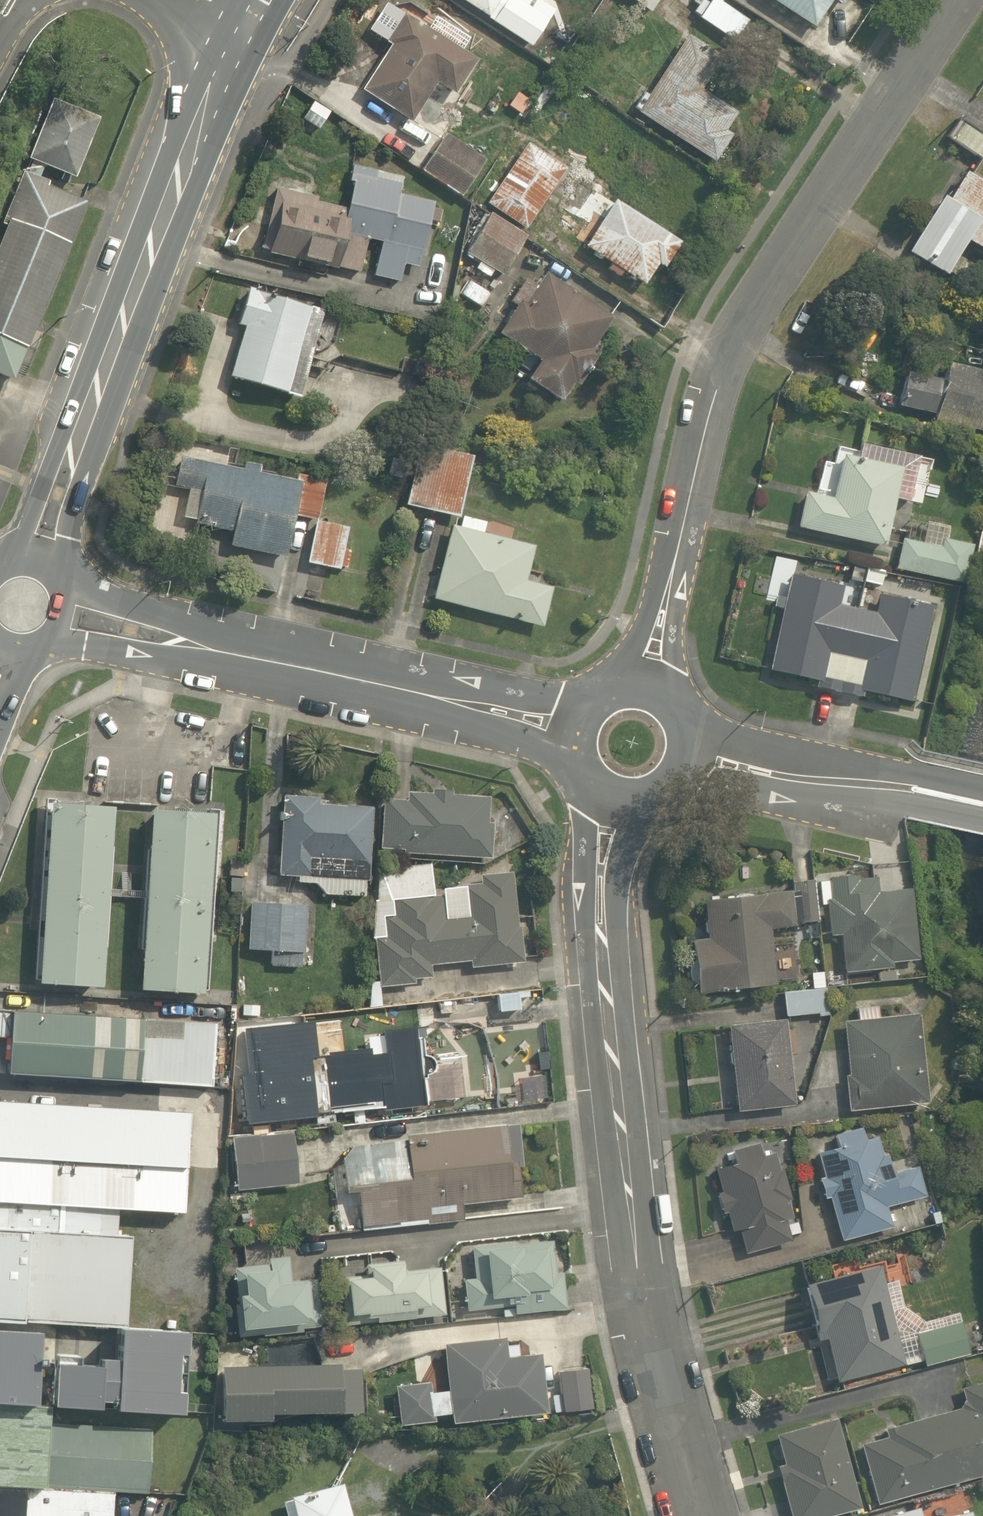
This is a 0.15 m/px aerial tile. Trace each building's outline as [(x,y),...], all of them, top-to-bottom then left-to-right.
[(486,13),(495,0),(466,0),(486,13)] [(651,9),(656,0),(637,0),(651,9)] [(693,11),(733,39),(749,15),(727,0),(700,0),(693,11)] [(814,25),(828,0),(771,0),(814,25)] [(474,52),(408,15),(363,93),(408,118),(430,80),(451,93),(474,52)] [(676,38),(633,109),(717,160),(736,129),(728,124),(737,110),(701,89),(717,62),(676,38)] [(97,120),(53,105),(34,160),(77,176),(97,120)] [(951,138),(982,159),(982,132),(963,119),(951,138)] [(442,136),(423,166),(465,191),(483,162),(442,136)] [(565,163),(529,138),(487,200),(523,225),(565,163)] [(417,265),(429,225),(435,201),(399,192),(403,175),(359,163),(348,203),(279,184),(262,244),(397,281),(402,261),(417,265)] [(962,163),(913,254),(947,273),(966,236),(982,245),(982,175),(962,163)] [(24,173),(0,227),(0,369),(13,375),(89,202),(24,173)] [(682,241),(581,177),(564,205),(589,220),(575,243),(642,285),(655,264),(664,270),(682,241)] [(529,232),(487,207),(459,252),(500,278),(529,232)] [(501,329),(539,354),(524,377),(567,405),(597,359),(586,352),(609,316),(540,271),(501,329)] [(310,305),(247,285),(236,319),(247,323),(230,376),(308,402),(319,369),(292,360),(310,305)] [(944,346),(938,374),(904,366),(896,407),(982,426),(982,354),(944,346)] [(0,394),(0,424),(11,398),(0,394)] [(325,476),(176,437),(153,524),(176,530),(180,515),(232,529),(229,539),(283,553),(293,513),(314,518),(325,476)] [(885,544),(896,492),(924,498),(932,460),(829,437),(818,487),(799,483),(790,522),(885,544)] [(453,514),(470,452),(436,443),(432,457),(420,453),(407,502),(453,514)] [(462,521),(453,518),(430,594),(541,628),(554,584),(521,574),(530,546),(483,532),(488,516),(465,509),(462,521)] [(349,525),(317,516),(306,560),(347,570),(354,542),(346,540),(349,525)] [(970,544),(902,533),(896,568),(964,580),(970,544)] [(934,593),(884,581),(877,609),(842,601),(849,573),(793,560),(768,666),(909,698),(934,593)] [(492,799),(388,794),(386,849),(489,853),(492,799)] [(365,896),(366,876),(369,799),(282,795),(279,872),(297,873),(297,883),(318,884),(317,894),(365,896)] [(112,807),(45,800),(33,982),(101,988),(112,807)] [(220,814),(148,808),(139,990),(207,994),(220,814)] [(390,936),(378,937),(384,987),(416,983),(415,978),(432,975),(431,961),(469,957),(470,967),(520,961),(509,870),(483,873),(484,882),(468,884),(472,914),(447,917),(444,895),(395,902),(396,912),(388,913),(390,936)] [(871,873),(820,880),(828,937),(845,935),(850,970),(915,961),(904,885),(873,890),(871,873)] [(705,935),(689,937),(696,992),(774,982),(767,930),(815,924),(810,880),(700,894),(705,935)] [(305,902),(252,899),(250,947),(271,949),(270,965),(302,966),(305,902)] [(825,968),(810,969),(811,984),(782,986),(784,1013),(828,1009),(825,968)] [(459,1052),(485,1049),(481,1005),(455,1008),(459,1052)] [(918,1008),(841,1015),(850,1107),(926,1100),(918,1008)] [(0,1010),(0,1038),(10,1038),(7,1074),(216,1087),(219,1024),(0,1010)] [(785,1018),(728,1023),(736,1107),(792,1102),(785,1018)] [(309,1019),(274,1023),(278,1053),(312,1049),(309,1019)] [(384,1043),(315,1050),(321,1112),(423,1101),(414,1021),(382,1025),(384,1043)] [(0,1103),(0,1203),(184,1213),(191,1113),(0,1103)] [(875,1117),(815,1136),(827,1172),(818,1175),(839,1238),(890,1221),(886,1207),(926,1194),(913,1157),(891,1164),(875,1117)] [(505,1123),(336,1140),(341,1194),(354,1192),(357,1228),(459,1217),(458,1203),(512,1197),(505,1123)] [(290,1133),(226,1138),(230,1187),(294,1182),(290,1133)] [(789,1242),(770,1148),(757,1151),(755,1141),(738,1145),(741,1160),(714,1165),(727,1231),(736,1229),(741,1252),(789,1242)] [(0,1226),(0,1321),(125,1329),(131,1235),(0,1226)] [(561,1236),(466,1245),(469,1278),(461,1279),(464,1310),(490,1308),(488,1295),(509,1293),(511,1313),(568,1308),(561,1236)] [(366,1274),(346,1276),(350,1311),(362,1309),(363,1322),(447,1313),(443,1266),(401,1271),(400,1254),(365,1257),(366,1274)] [(286,1257),(232,1259),(234,1326),(314,1323),(312,1274),(287,1275),(286,1257)] [(804,1286),(818,1334),(828,1332),(841,1378),(902,1360),(875,1266),(804,1286)] [(969,1345),(959,1318),(914,1336),(924,1363),(969,1345)] [(543,1408),(539,1371),(537,1355),(505,1359),(502,1334),(442,1340),(446,1380),(451,1418),(543,1408)] [(277,1363),(217,1366),(220,1420),(264,1417),(264,1411),(359,1406),(357,1359),(321,1361),(320,1343),(276,1346),(277,1363)] [(0,1344),(0,1401),(43,1404),(46,1346),(0,1344)] [(193,1355),(54,1348),(50,1404),(190,1418),(193,1355)] [(539,1371),(543,1408),(593,1402),(589,1365),(539,1371)] [(451,1418),(446,1380),(393,1386),(398,1424),(451,1418)] [(43,1485),(46,1422),(47,1405),(0,1403),(0,1483),(43,1485)] [(860,1437),(877,1502),(982,1475),(982,1406),(860,1437)] [(778,1473),(790,1515),(827,1515),(860,1507),(835,1416),(776,1431),(787,1471),(778,1473)] [(46,1422),(43,1485),(113,1490),(147,1492),(150,1429),(46,1422)] [(287,1515),(349,1515),(339,1477),(281,1493),(287,1515)] [(0,1484),(0,1515),(111,1515),(113,1490),(0,1484)] [(970,1508),(945,1513),(945,1515),(972,1515),(970,1508)]
